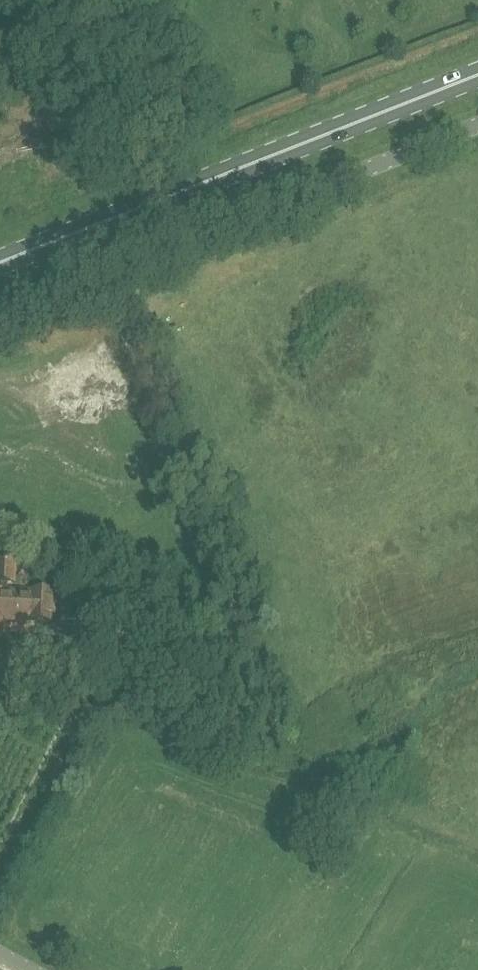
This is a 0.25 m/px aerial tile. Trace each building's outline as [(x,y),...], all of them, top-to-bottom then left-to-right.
[(4,636),(5,623),(57,625),(58,591),(6,589),(6,586),(16,587),(17,562),(0,561),(0,586),(1,586),(0,589),(0,636),(4,636)]
